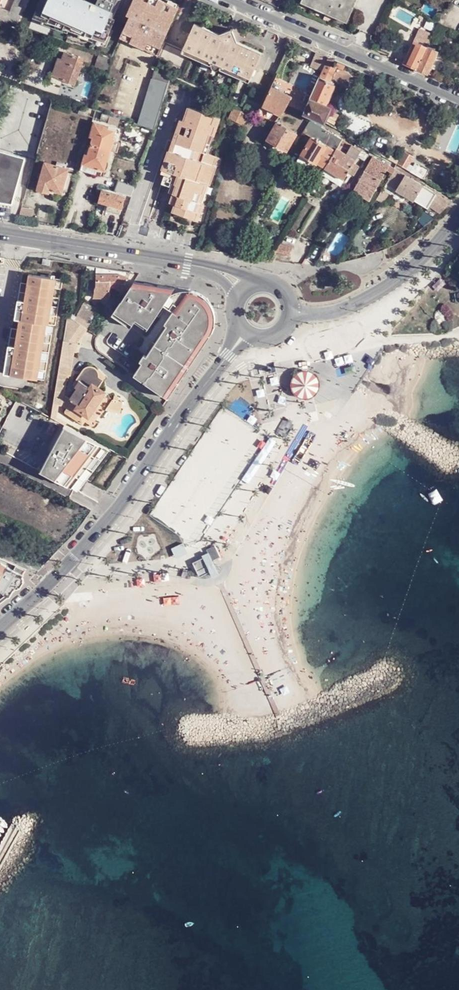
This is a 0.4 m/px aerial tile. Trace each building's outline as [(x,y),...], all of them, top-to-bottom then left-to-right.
[(17,24),(24,8),(28,0),(19,0),(13,13),(0,8),(0,18),(17,24)] [(51,5),(47,12),(67,21),(68,19),(77,23),(85,6),(76,1),(77,0),(53,0),(51,5)] [(120,38),(157,54),(176,10),(171,8),(172,5),(162,0),(158,0),(157,2),(153,0),(134,0),(127,15),(131,17),(127,25),(120,38)] [(348,21),(357,0),(302,0),(348,21)] [(188,33),(183,46),(204,55),(201,62),(210,66),(213,59),(251,74),(261,53),(185,20),(180,29),(188,33)] [(433,36),(421,30),(406,64),(418,69),(427,48),(433,36)] [(175,65),(180,53),(182,48),(165,41),(158,57),(175,65)] [(182,48),(180,53),(201,62),(204,55),(183,46),(182,48)] [(438,53),(427,48),(418,69),(428,74),(438,53)] [(60,58),(53,76),(64,80),(64,81),(75,85),(84,59),(67,52),(64,60),(60,58)] [(328,57),(319,53),(312,68),(321,72),(324,66),(328,57)] [(105,74),(110,58),(100,54),(94,69),(105,74)] [(213,59),(210,66),(248,83),(251,74),(213,59)] [(324,66),(321,72),(319,76),(326,79),(330,69),(324,66)] [(172,75),(155,68),(138,125),(151,128),(154,129),(169,83),(172,75)] [(306,104),(303,111),(325,122),(331,108),(326,106),(335,83),(326,79),(319,76),(310,96),(306,104)] [(291,96),(272,86),(263,106),(281,114),(282,115),(287,103),(291,96)] [(287,103),(303,111),(306,104),(303,102),(291,96),(287,103)] [(91,109),(81,106),(79,113),(88,117),(91,109)] [(263,106),(258,117),(274,125),(277,122),(281,114),(263,106)] [(177,196),(172,212),(193,219),(198,203),(196,202),(200,191),(196,190),(199,182),(209,186),(215,167),(212,165),(215,157),(199,151),(206,134),(210,135),(213,125),(209,124),(212,116),(188,108),(183,122),(188,123),(183,135),(179,134),(166,170),(176,174),(174,182),(179,184),(176,195),(177,196)] [(235,108),(229,122),(243,129),(250,115),(235,108)] [(111,116),(105,114),(103,113),(100,121),(108,124),(111,116)] [(338,148),(343,139),(312,121),(304,134),(312,139),(298,161),(313,171),(316,165),(325,171),(326,168),(334,154),(338,148)] [(86,154),(82,169),(96,175),(98,170),(106,170),(118,132),(105,129),(106,126),(96,123),(92,137),(94,138),(89,155),(86,154)] [(279,123),(269,140),(288,150),(297,133),(279,123)] [(357,160),(338,148),(334,154),(326,168),(344,179),(345,180),(357,160)] [(13,204),(26,157),(0,151),(0,202),(13,204)] [(406,153),(400,164),(407,168),(413,157),(406,153)] [(390,165),(372,155),(353,189),(369,200),(390,165)] [(47,162),(38,189),(49,193),(51,190),(62,193),(70,169),(47,162)] [(325,171),(322,175),(340,186),(344,179),(326,168),(325,171)] [(453,201),(395,168),(388,180),(400,186),(396,191),(427,209),(429,207),(433,201),(446,209),(448,207),(453,201)] [(166,175),(163,184),(170,186),(172,178),(166,175)] [(115,191),(132,196),(135,186),(119,180),(115,191)] [(388,180),(386,185),(396,191),(400,186),(388,180)] [(104,191),(100,202),(109,204),(109,209),(122,213),(126,197),(104,191)] [(376,200),(385,206),(390,197),(381,192),(376,200)] [(429,207),(441,214),(446,209),(433,201),(429,207)] [(372,255),(380,252),(375,240),(364,245),(369,256),(372,255)] [(280,245),(275,253),(288,256),(293,247),(280,245)] [(30,273),(29,283),(31,283),(29,299),(54,303),(58,278),(30,273)] [(124,274),(98,274),(98,287),(97,287),(96,298),(113,298),(111,288),(115,287),(122,291),(126,285),(130,278),(124,274)] [(31,283),(29,283),(22,281),(19,298),(29,299),(31,283)] [(134,283),(113,313),(123,318),(109,336),(109,345),(139,365),(142,361),(139,360),(143,354),(146,356),(167,324),(164,321),(173,309),(178,312),(189,289),(176,285),(134,283)] [(142,361),(134,373),(168,397),(214,330),(216,324),(216,317),(216,311),(214,305),(211,300),(207,296),(203,292),(198,290),(193,289),(189,289),(178,312),(173,309),(164,321),(167,324),(146,356),(143,354),(139,360),(142,361)] [(27,310),(29,299),(19,298),(17,309),(27,310)] [(54,303),(29,299),(27,310),(17,309),(16,317),(20,319),(19,327),(22,328),(18,355),(8,353),(5,372),(38,377),(47,324),(51,324),(54,303)] [(88,301),(78,320),(89,328),(91,329),(102,309),(88,301)] [(444,307),(440,308),(437,310),(435,314),(436,318),(438,321),(441,323),(445,323),(448,321),(451,318),(451,315),(450,311),(447,308),(444,307)] [(78,320),(69,314),(54,404),(60,405),(63,393),(64,382),(66,383),(67,374),(69,375),(73,351),(74,342),(78,342),(89,328),(78,320)] [(22,328),(19,327),(13,326),(8,353),(18,355),(22,328)] [(73,399),(67,409),(65,412),(80,420),(85,411),(89,414),(105,390),(100,387),(104,379),(99,375),(101,368),(101,366),(98,363),(94,362),(87,363),(82,367),(77,377),(79,378),(76,385),(77,386),(70,397),(73,399)] [(115,396),(105,390),(89,414),(85,411),(80,420),(91,426),(93,427),(94,427),(95,427),(96,426),(97,425),(115,396)] [(63,393),(60,405),(67,409),(73,399),(70,397),(63,393)] [(126,403),(114,400),(112,407),(124,410),(126,403)] [(54,404),(51,417),(52,417),(57,420),(60,405),(54,404)] [(67,425),(60,437),(64,439),(70,427),(67,425)] [(42,470),(79,490),(87,480),(79,476),(101,444),(70,427),(64,439),(60,437),(42,470)] [(79,476),(87,480),(110,449),(101,444),(79,476)] [(198,535),(194,537),(198,545),(202,543),(198,535)] [(214,544),(205,548),(210,559),(219,555),(214,544)] [(193,550),(184,554),(186,558),(189,557),(195,570),(206,565),(202,558),(197,560),(193,550)] [(23,575),(0,559),(0,590),(10,596),(11,596),(14,590),(15,591),(17,586),(19,587),(20,587),(20,586),(21,587),(25,581),(23,580),(24,579),(24,578),(23,577),(24,575),(23,575)]
